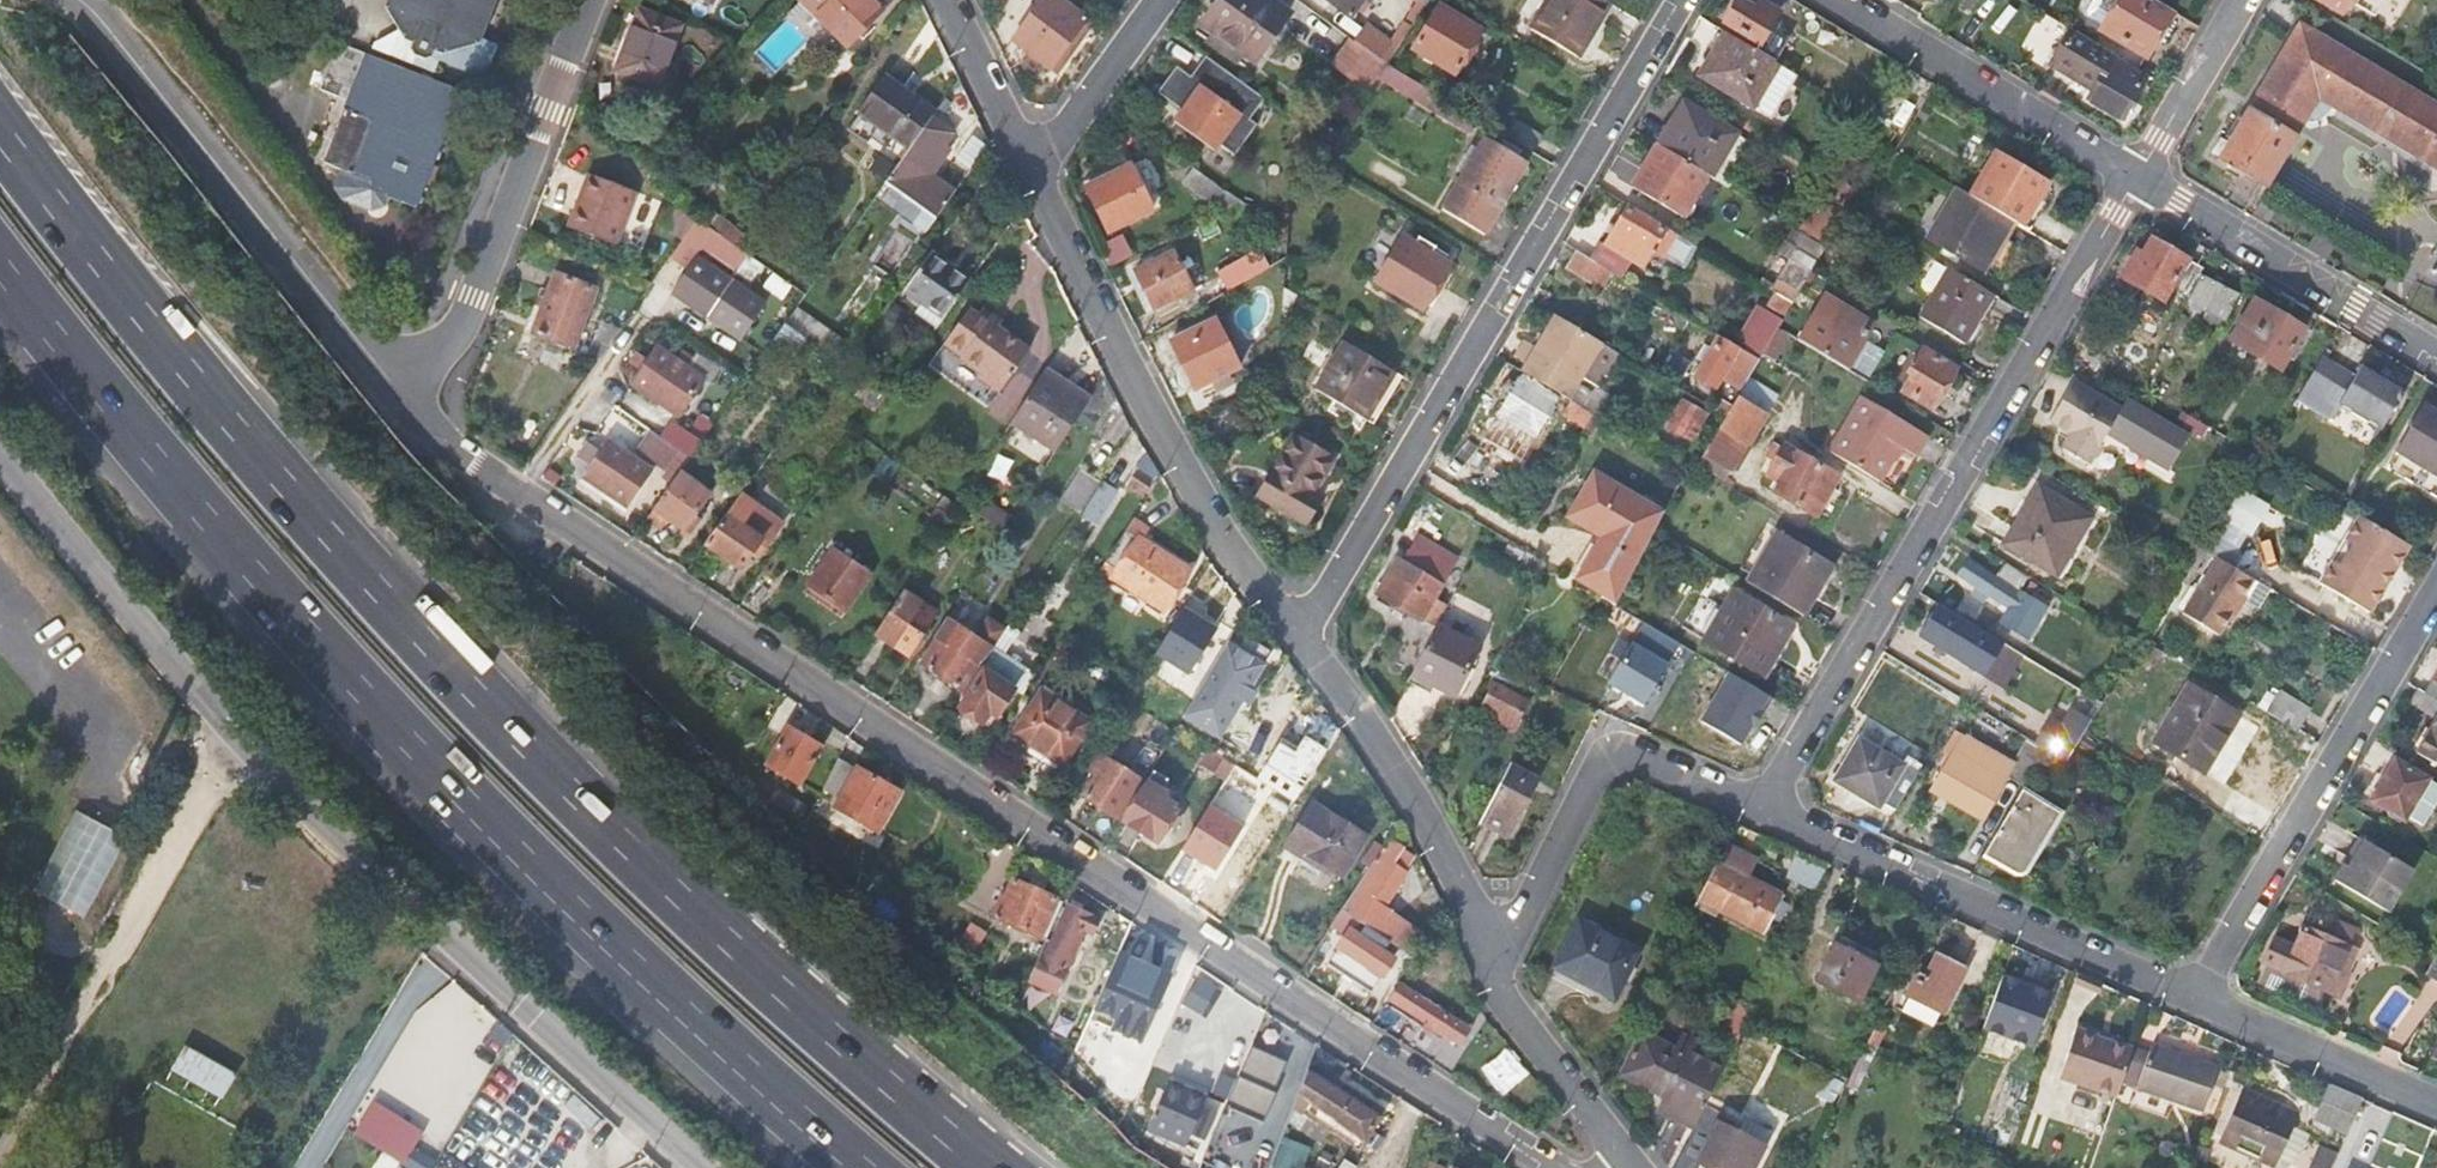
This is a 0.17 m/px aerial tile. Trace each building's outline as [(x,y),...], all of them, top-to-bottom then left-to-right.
[(399,26),(408,29),(405,39),(407,44),(422,49),(428,45),(431,38),(439,40),(477,21),(478,17),(484,0),(388,0),(399,26)] [(709,8),(714,0),(694,0),(709,8)] [(869,0),(804,0),(801,3),(846,47),(880,11),(869,0)] [(1035,8),(1010,42),(1054,75),(1079,40),(1073,36),(1084,20),(1055,0),(1040,0),(1035,8)] [(1265,0),(1222,0),(1203,27),(1253,64),(1288,17),(1265,0)] [(1349,20),(1364,0),(1322,0),(1349,20)] [(1529,30),(1577,58),(1607,6),(1596,0),(1547,0),(1529,30)] [(1957,10),(1969,17),(1979,0),(1963,0),(1957,10)] [(2101,24),(2113,0),(2095,0),(2087,16),(2101,24)] [(2099,32),(2144,58),(2172,14),(2149,0),(2118,0),(2099,32)] [(2340,15),(2348,3),(2372,18),(2383,0),(2316,0),(2340,15)] [(1738,1),(1724,25),(1759,44),(1769,28),(1779,14),(1760,2),(1754,11),(1738,1)] [(1480,36),(1439,9),(1413,50),(1455,76),(1480,36)] [(681,26),(638,11),(614,72),(658,88),(681,26)] [(495,24),(478,17),(477,21),(439,40),(431,38),(428,45),(480,63),(495,24)] [(1389,45),(1395,49),(1410,28),(1403,24),(1389,45)] [(2219,160),(2264,187),(2318,97),(2436,168),(2436,107),(2298,25),(2219,160)] [(1759,44),(1754,52),(1764,58),(1778,34),(1769,28),(1759,44)] [(1354,46),(1384,67),(1395,49),(1389,45),(1366,29),(1354,46)] [(2052,62),(2094,88),(2087,100),(2119,119),(2144,80),(2097,52),(2099,49),(2071,32),(2052,62)] [(1724,33),(1697,77),(1767,121),(1794,77),(1764,58),(1754,52),(1724,33)] [(1347,40),(1328,66),(1366,96),(1375,81),(1384,67),(1354,46),(1347,40)] [(359,41),(342,90),(371,100),(388,51),(359,41)] [(371,100),(342,90),(338,88),(317,147),(360,162),(356,172),(414,193),(458,75),(388,51),(371,100)] [(1154,95),(1180,114),(1173,124),(1226,163),(1254,126),(1248,122),(1262,102),(1205,59),(1189,80),(1173,68),(1154,95)] [(1375,81),(1470,137),(1477,123),(1384,67),(1375,81)] [(881,78),(858,113),(909,149),(930,120),(934,114),(881,78)] [(1682,105),(1657,146),(1705,176),(1709,178),(1734,136),(1682,105)] [(909,149),(884,185),(935,221),(954,194),(929,177),(944,157),(938,152),(951,134),(930,120),(909,149)] [(1511,123),(1503,138),(1531,155),(1539,140),(1511,123)] [(1523,167),(1482,144),(1441,216),(1482,238),(1523,167)] [(1657,146),(1632,188),(1679,218),(1705,176),(1657,146)] [(1998,153),(1972,199),(2007,220),(2028,233),(2041,213),(2034,209),(2049,184),(1998,153)] [(1107,230),(1159,205),(1152,193),(1150,194),(1144,182),(1139,184),(1129,164),(1084,187),(1107,230)] [(1182,185),(1212,207),(1224,192),(1193,170),(1182,185)] [(635,193),(587,175),(567,228),(615,247),(635,193)] [(1832,180),(1803,228),(1819,237),(1826,226),(1835,210),(1838,205),(1847,211),(1857,195),(1832,180)] [(1928,240),(1978,268),(2007,220),(1972,199),(1957,190),(1928,240)] [(1224,192),(1212,207),(1220,213),(1237,204),(1238,203),(1224,192)] [(686,237),(697,220),(679,201),(668,231),(686,237)] [(1835,210),(1826,226),(1832,229),(1842,213),(1835,210)] [(1626,211),(1594,262),(1601,267),(1621,279),(1631,263),(1640,268),(1650,254),(1652,255),(1653,254),(1681,272),(1696,248),(1665,229),(1662,234),(1626,211)] [(1789,235),(1782,246),(1815,266),(1821,255),(1789,235)] [(1420,313),(1445,267),(1428,257),(1432,250),(1417,241),(1413,248),(1400,240),(1373,284),(1420,313)] [(2135,256),(2120,280),(2162,304),(2167,297),(2173,299),(2179,289),(2190,295),(2200,276),(2203,270),(2151,242),(2141,258),(2135,256)] [(1782,246),(1757,286),(1773,296),(1791,307),(1810,273),(1815,266),(1782,246)] [(916,247),(890,283),(942,321),(968,284),(916,247)] [(1221,269),(1232,289),(1269,269),(1258,251),(1221,269)] [(1190,290),(1172,252),(1133,271),(1153,309),(1190,290)] [(1567,268),(1591,284),(1601,267),(1594,262),(1577,252),(1567,268)] [(693,261),(672,294),(684,302),(707,317),(729,284),(693,261)] [(1947,269),(1916,319),(1961,346),(1991,296),(1947,269)] [(594,290),(554,274),(532,334),(571,348),(594,290)] [(2187,302),(2224,324),(2237,298),(2200,276),(2190,295),(2187,302)] [(729,284),(707,317),(742,340),(762,307),(729,284)] [(976,305),(971,301),(946,335),(964,348),(963,349),(984,364),(982,368),(1002,383),(1035,337),(996,308),(1000,302),(985,292),(976,305)] [(1822,298),(1796,342),(1846,372),(1872,327),(1822,298)] [(2309,335),(2252,304),(2229,346),(2280,374),(2287,361),(2294,365),(2309,335)] [(1781,323),(1757,308),(1733,348),(1757,362),(1759,359),(1776,330),(1781,323)] [(1553,315),(1519,372),(1567,401),(1601,344),(1553,315)] [(1221,316),(1170,342),(1194,390),(1219,377),(1224,386),(1237,379),(1232,370),(1245,363),(1221,316)] [(1781,323),(1776,330),(1786,336),(1794,321),(1785,316),(1783,319),(1781,323)] [(805,338),(836,360),(846,345),(816,323),(805,338)] [(1719,339),(1694,380),(1711,390),(1723,371),(1727,374),(1730,370),(1747,380),(1757,362),(1733,348),(1719,339)] [(1394,375),(1342,345),(1313,393),(1367,423),(1394,375)] [(643,370),(632,386),(677,417),(701,380),(656,350),(649,360),(643,370)] [(1910,377),(1896,402),(1926,420),(1954,371),(1921,351),(1906,375),(1910,377)] [(636,352),(630,362),(643,370),(649,360),(636,352)] [(1747,380),(1735,400),(1764,417),(1777,425),(1802,384),(1759,359),(1757,362),(1747,380)] [(2303,387),(2338,407),(2355,379),(2320,359),(2303,387)] [(2403,393),(2362,368),(2355,379),(2338,407),(2380,433),(2403,393)] [(1042,374),(1010,425),(1055,453),(1088,404),(1042,374)] [(1555,402),(1518,379),(1497,413),(1534,435),(1555,402)] [(869,383),(857,399),(876,412),(888,396),(869,383)] [(2121,411),(2073,384),(2048,425),(2069,438),(2061,452),(2087,468),(2107,435),(2121,411)] [(2338,407),(2303,387),(2296,399),(2330,419),(2338,407)] [(1724,394),(1713,412),(1724,419),(1735,400),(1724,394)] [(1684,398),(1670,426),(1692,437),(1706,408),(1684,398)] [(1724,419),(1717,430),(1730,438),(1745,447),(1764,417),(1735,400),(1724,419)] [(1858,400),(1828,453),(1878,482),(1898,448),(1914,457),(1926,438),(1858,400)] [(1569,402),(1555,424),(1578,439),(1591,417),(1569,402)] [(2121,411),(2107,435),(2169,472),(2189,438),(2126,402),(2121,411)] [(2425,409),(2397,455),(2436,480),(2436,417),(2425,409)] [(659,440),(688,461),(701,444),(671,423),(659,440)] [(1717,430),(1701,457),(1713,465),(1730,438),(1717,430)] [(1334,460),(1291,436),(1256,496),(1305,523),(1319,498),(1314,495),(1334,460)] [(651,472),(606,442),(582,478),(627,508),(651,472)] [(1837,478),(1782,448),(1779,453),(1770,448),(1764,460),(1773,465),(1765,478),(1779,486),(1774,496),(1814,519),(1837,478)] [(1081,471),(1062,503),(1080,515),(1100,483),(1081,471)] [(1143,494),(1156,475),(1150,472),(1146,477),(1138,472),(1129,486),(1143,494)] [(679,474),(644,523),(659,533),(665,525),(690,541),(701,525),(692,518),(710,493),(679,474)] [(1566,519),(1604,542),(1599,551),(1596,549),(1576,584),(1598,597),(1612,605),(1653,530),(1661,516),(1591,474),(1566,519)] [(2091,522),(2038,489),(2003,548),(2061,583),(2073,564),(2068,561),(2091,522)] [(2236,489),(2227,514),(2284,535),(2294,509),(2236,489)] [(944,497),(957,506),(959,503),(946,495),(944,497)] [(739,496),(705,544),(741,569),(752,553),(758,557),(781,525),(739,496)] [(944,497),(926,524),(940,533),(957,506),(944,497)] [(2355,517),(2316,583),(2323,587),(2343,599),(2368,614),(2406,547),(2355,517)] [(1100,570),(1162,611),(1187,571),(1126,530),(1100,570)] [(1775,532),(1745,584),(1801,618),(1832,565),(1775,532)] [(1414,543),(1452,565),(1457,557),(1418,536),(1414,543)] [(1395,560),(1375,596),(1421,621),(1423,619),(1436,627),(1446,606),(1433,599),(1452,565),(1414,543),(1402,564),(1395,560)] [(845,612),(869,576),(856,567),(859,561),(853,558),(850,562),(831,550),(809,587),(845,612)] [(2011,611),(2002,625),(2028,642),(2049,611),(2023,594),(2022,596),(2018,594),(1996,579),(1969,562),(1960,578),(1977,589),(1973,596),(1985,604),(1989,597),(2011,611)] [(2251,583),(2218,563),(2184,619),(2217,638),(2251,583)] [(2005,567),(1996,579),(2018,594),(2026,580),(2005,567)] [(901,593),(875,634),(908,656),(935,614),(901,593)] [(1787,628),(1731,596),(1702,644),(1755,676),(1773,644),(1777,646),(1787,628)] [(1920,638),(1961,662),(1960,664),(1985,678),(1998,658),(1973,643),(1981,632),(1962,620),(1956,631),(1932,618),(1920,638)] [(922,665),(960,689),(967,679),(974,665),(993,649),(1004,632),(992,624),(979,644),(944,621),(933,639),(937,641),(922,665)] [(1218,621),(1202,647),(1219,657),(1229,640),(1235,631),(1218,621)] [(1610,678),(1645,700),(1682,643),(1647,621),(1610,678)] [(1435,627),(1411,678),(1454,698),(1477,647),(1435,627)] [(1182,717),(1219,740),(1238,707),(1248,689),(1269,653),(1244,637),(1239,646),(1229,640),(1219,657),(1182,717)] [(1735,685),(1706,668),(1701,677),(1730,694),(1735,685)] [(2420,694),(2436,704),(2436,668),(2420,694)] [(972,682),(956,706),(961,709),(960,711),(963,716),(971,721),(975,720),(976,718),(981,721),(988,711),(995,716),(1011,690),(980,670),(972,682)] [(1772,706),(1738,687),(1725,712),(1719,709),(1706,731),(1743,752),(1772,706)] [(1523,706),(1491,688),(1480,708),(1513,725),(1523,706)] [(2233,716),(2185,688),(2153,745),(2202,773),(2233,716)] [(1257,694),(1248,689),(1238,707),(1246,712),(1257,694)] [(2414,754),(2436,767),(2436,704),(2420,694),(2415,690),(2406,705),(2432,722),(2414,754)] [(1088,723),(1041,695),(1015,736),(1062,766),(1088,723)] [(2306,718),(2276,700),(2268,715),(2297,733),(2306,718)] [(2062,728),(2080,739),(2090,723),(2072,712),(2062,728)] [(2050,721),(2035,747),(2044,752),(2065,765),(2080,739),(2062,728),(2050,721)] [(786,729),(767,768),(800,786),(820,748),(810,742),(801,738),(786,729)] [(801,738),(810,742),(812,737),(804,733),(801,738)] [(1303,737),(1287,763),(1310,777),(1326,751),(1303,737)] [(1929,791),(1954,806),(1956,803),(1981,817),(2005,778),(2022,789),(2044,752),(2035,747),(2028,742),(2012,767),(1961,738),(1929,791)] [(1903,766),(1862,742),(1836,784),(1877,809),(1903,766)] [(1115,818),(1136,782),(1106,763),(1110,755),(1104,751),(1088,777),(1095,780),(1083,799),(1115,818)] [(1208,752),(1198,768),(1225,784),(1234,768),(1208,752)] [(2402,823),(2427,783),(2394,763),(2391,767),(2376,758),(2355,795),(2402,823)] [(839,797),(834,808),(879,832),(899,791),(856,768),(854,771),(836,761),(823,789),(839,797)] [(1509,768),(1480,823),(1506,836),(1533,781),(1509,768)] [(1166,783),(1152,775),(1124,823),(1157,844),(1177,813),(1162,803),(1165,798),(1159,795),(1166,783)] [(2020,793),(1985,852),(2021,873),(2025,866),(2029,868),(2058,816),(2020,793)] [(1365,838),(1310,806),(1283,849),(1301,860),(1303,857),(1339,879),(1365,838)] [(76,808),(35,889),(88,916),(129,834),(76,808)] [(1387,842),(1341,911),(1362,925),(1382,940),(1396,921),(1397,919),(1382,909),(1405,875),(1402,872),(1410,862),(1401,856),(1403,853),(1387,842)] [(2408,873),(2363,846),(2347,871),(2341,867),(2331,883),(2384,915),(2408,873)] [(1725,848),(1697,902),(1764,938),(1782,899),(1748,881),(1755,863),(1725,848)] [(1795,860),(1787,877),(1815,890),(1824,872),(1795,860)] [(1038,939),(1054,900),(1010,883),(1002,902),(998,901),(990,920),(1038,939)] [(1068,903),(1065,908),(1072,911),(1075,906),(1068,903)] [(1039,956),(1028,983),(1055,994),(1082,930),(1089,933),(1094,920),(1072,911),(1065,908),(1044,958),(1039,956)] [(1347,935),(1328,964),(1371,991),(1389,962),(1354,938),(1362,925),(1341,911),(1331,926),(1347,935)] [(2290,913),(2279,931),(2293,940),(2304,922),(2290,913)] [(1396,921),(1382,940),(1395,949),(1409,929),(1396,921)] [(1640,952),(1581,922),(1557,969),(1615,999),(1640,952)] [(2273,943),(2263,967),(2327,995),(2347,951),(2342,948),(2343,943),(2313,930),(2311,935),(2302,931),(2293,951),(2273,943)] [(1126,1014),(1152,951),(1130,942),(1104,1005),(1126,1014)] [(1877,969),(1834,949),(1816,985),(1858,1006),(1877,969)] [(2423,978),(2436,986),(2436,952),(2431,962),(2423,978)] [(1965,969),(1936,955),(1924,978),(1918,975),(1906,998),(1940,1016),(1965,969)] [(1170,978),(1159,1006),(1173,1012),(1185,983),(1170,978)] [(2002,980),(1983,1030),(2030,1049),(2049,999),(2002,980)] [(1746,984),(1738,1000),(1750,1006),(1757,990),(1746,984)] [(1401,986),(1387,1008),(1424,1032),(1427,1027),(1460,1048),(1471,1031),(1401,986)] [(1721,1015),(1731,1021),(1721,1041),(1735,1048),(1744,1030),(1755,1009),(1750,1006),(1738,1000),(1729,996),(1721,1015)] [(1875,1030),(1866,1048),(1876,1052),(1884,1035),(1875,1030)] [(1668,1100),(1661,1113),(1672,1119),(1655,1154),(1666,1167),(1675,1167),(1701,1116),(1728,1062),(1696,1046),(1689,1057),(1644,1033),(1622,1077),(1668,1100)] [(2072,1035),(2055,1086),(2113,1106),(2130,1055),(2072,1035)] [(184,1044),(173,1072),(228,1096),(240,1069),(184,1044)] [(1249,1047),(1223,1107),(1233,1111),(1261,1124),(1274,1094),(1272,1093),(1283,1068),(1274,1064),(1277,1059),(1249,1047)] [(1866,1048),(1847,1085),(1846,1088),(1855,1093),(1876,1052),(1866,1048)] [(2216,1080),(2151,1050),(2133,1089),(2197,1118),(2216,1080)] [(426,1094),(442,1105),(461,1078),(445,1067),(426,1094)] [(1307,1101),(1300,1113),(1356,1150),(1364,1138),(1379,1116),(1307,1070),(1298,1094),(1307,1101)] [(2328,1087),(2317,1112),(2334,1119),(2329,1131),(2344,1137),(2359,1101),(2341,1093),(2328,1087)] [(2297,1119),(2241,1094),(2218,1145),(2273,1167),(2276,1167),(2297,1119)] [(1796,1112),(1764,1097),(1757,1109),(1789,1125),(1796,1112)] [(356,1132),(403,1160),(398,1167),(424,1167),(428,1163),(414,1154),(429,1129),(376,1098),(356,1132)] [(1149,1120),(1141,1139),(1140,1142),(1155,1148),(1160,1136),(1181,1144),(1195,1113),(1159,1098),(1149,1120)] [(2389,1108),(2363,1098),(2338,1167),(2368,1167),(2389,1108)] [(1233,1111),(1223,1107),(1220,1114),(1230,1118),(1233,1111)] [(2317,1112),(2313,1123),(2329,1131),(2334,1119),(2317,1112)] [(1131,1113),(1125,1126),(1123,1132),(1141,1139),(1149,1120),(1131,1113)] [(1675,1167),(1700,1167),(1702,1166),(1706,1167),(1751,1167),(1769,1133),(1747,1122),(1745,1127),(1738,1124),(1733,1133),(1701,1116),(1675,1167)] [(1196,1135),(1188,1153),(1200,1159),(1208,1140),(1196,1135)] [(1281,1167),(1303,1167),(1312,1147),(1288,1137),(1276,1166),(1281,1167)] [(2313,1167),(2331,1167),(2337,1150),(2321,1145),(2313,1167)]
